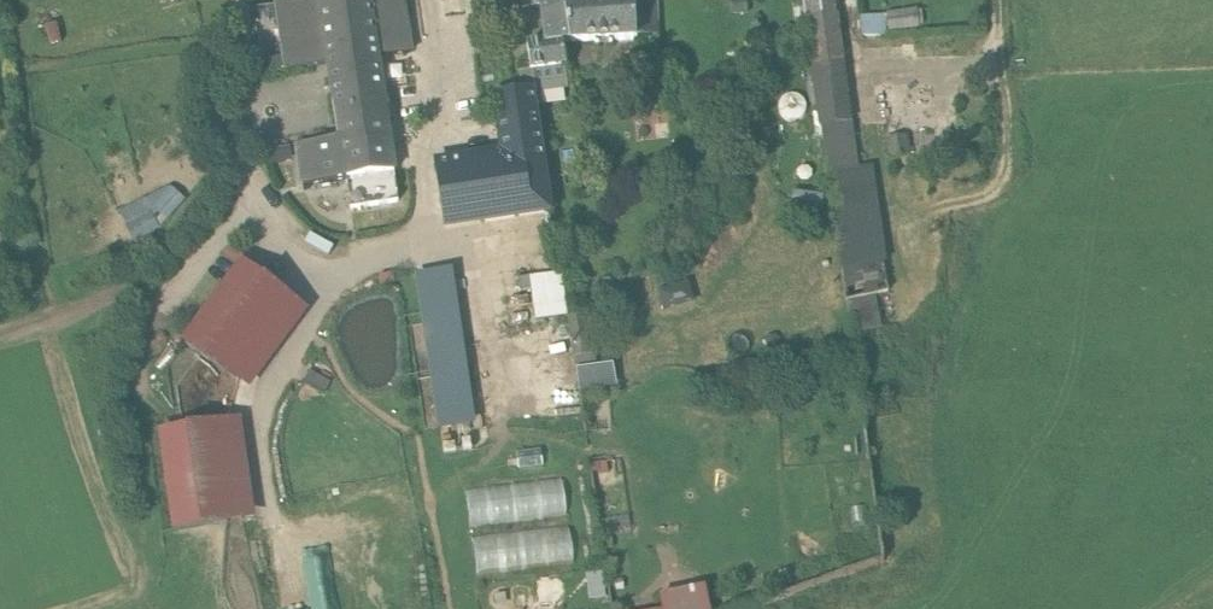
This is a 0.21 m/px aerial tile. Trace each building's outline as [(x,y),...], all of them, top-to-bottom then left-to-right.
[(321,0),(308,0),(277,4),(286,69),(330,63),(321,0)] [(330,63),(341,139),(347,179),(348,179),(394,173),(378,59),(369,0),(321,0),(330,63)] [(378,59),(411,53),(404,0),(369,0),(378,59)] [(569,41),(564,6),(566,6),(565,0),(559,0),(540,3),(540,4),(546,43),(562,40),(563,42),(569,41)] [(564,6),(569,41),(569,42),(636,39),(637,37),(633,0),(615,0),(566,6),(564,6)] [(637,37),(657,36),(655,0),(633,0),(637,37)] [(821,123),(851,119),(834,0),(804,0),(821,123)] [(916,8),(885,11),(888,30),(918,27),(916,8)] [(884,13),(859,15),(861,36),(885,35),(884,13)] [(562,40),(546,43),(527,46),(531,71),(533,71),(565,67),(566,66),(563,42),(562,40)] [(260,70),(285,67),(283,54),(258,57),(260,70)] [(565,67),(533,71),(536,91),(567,87),(565,67)] [(503,153),(435,163),(443,221),(478,215),(480,224),(551,213),(533,90),(495,96),(503,153)] [(851,119),(821,123),(828,170),(858,166),(851,119)] [(907,135),(886,137),(888,157),(909,155),(907,135)] [(347,179),(341,139),(297,146),(299,161),(303,185),(347,179)] [(266,165),(299,161),(297,146),(264,152),(266,165)] [(858,166),(828,170),(845,298),(875,295),(887,293),(884,263),(886,262),(873,164),(858,166)] [(394,173),(348,179),(353,205),(398,199),(394,173)] [(170,187),(120,211),(134,244),(161,227),(185,201),(170,187)] [(478,215),(443,221),(445,229),(480,224),(478,215)] [(242,264),(185,341),(238,382),(296,305),(242,264)] [(448,272),(418,277),(442,429),(469,425),(448,272)] [(560,273),(534,276),(538,307),(564,304),(560,273)] [(875,295),(845,298),(852,334),(854,334),(882,328),(875,295)] [(592,316),(571,318),(579,371),(601,368),(592,316)] [(601,368),(579,371),(582,393),(617,389),(613,367),(601,368)] [(528,388),(527,371),(509,372),(510,389),(528,388)] [(228,424),(161,434),(175,529),(242,520),(228,424)] [(467,489),(472,526),(570,514),(565,476),(467,489)] [(476,533),(478,570),(576,565),(574,528),(476,533)] [(330,544),(273,553),(282,608),(340,608),(330,544)] [(705,589),(659,597),(661,608),(709,608),(705,589)]
